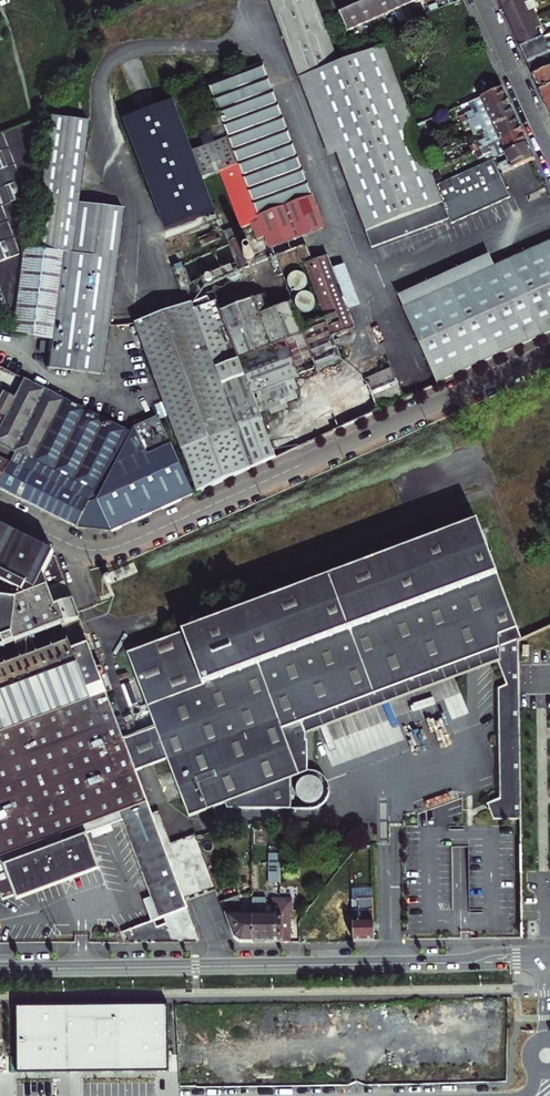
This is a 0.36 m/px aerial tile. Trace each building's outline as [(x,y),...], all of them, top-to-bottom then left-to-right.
[(493,160),(436,185),(430,172),(427,164),(424,157),(419,142),(414,127),(384,45),(337,62),(315,0),(268,0),(296,78),(305,74),(334,152),(369,246),(447,217),(449,223),(509,199),(500,176),(493,160)] [(368,0),(366,0),(363,1),(364,3),(354,7),(362,26),(377,19),(368,0)] [(388,0),(368,0),(377,19),(393,12),(388,0)] [(405,0),(388,0),(393,12),(398,24),(406,20),(401,8),(407,5),(405,0)] [(504,11),(529,0),(499,0),(504,11)] [(504,11),(512,29),(538,17),(535,9),(534,9),(530,0),(529,0),(504,11)] [(362,26),(354,7),(344,12),(343,10),(338,13),(347,33),(362,26)] [(347,33),(338,13),(333,15),(342,36),(347,33)] [(542,36),(546,34),(538,17),(512,29),(519,46),(542,36)] [(542,36),(519,46),(527,62),(549,52),(549,42),(545,44),(542,36)] [(527,62),(540,91),(549,87),(549,52),(527,62)] [(212,130),(205,133),(219,172),(240,229),(249,226),(254,241),(262,238),(266,250),(323,229),(261,66),(207,87),(217,113),(207,117),(212,130)] [(305,74),(296,78),(324,155),(334,152),(305,74)] [(540,91),(549,114),(549,87),(540,91)] [(497,107),(507,102),(501,89),(468,103),(472,111),(464,115),(466,121),(487,111),(488,113),(498,109),(497,107)] [(219,172),(205,133),(186,140),(171,99),(123,117),(162,227),(211,209),(200,179),(219,172)] [(481,132),(514,118),(507,102),(497,107),(498,109),(488,113),(487,111),(466,121),(469,128),(478,124),(481,132)] [(9,309),(18,245),(31,150),(37,118),(0,133),(0,313),(9,309)] [(31,247),(18,245),(9,309),(6,333),(49,340),(45,368),(100,375),(115,259),(70,252),(77,202),(87,123),(49,118),(31,247)] [(509,135),(520,130),(514,118),(481,132),(484,139),(469,146),(472,152),(479,149),(499,139),(500,141),(510,137),(509,135)] [(430,137),(425,122),(417,126),(423,140),(430,137)] [(506,154),(526,145),(520,130),(509,135),(510,137),(500,141),(499,139),(479,149),(482,156),(490,152),(493,160),(496,159),(506,154)] [(526,145),(506,154),(510,163),(499,167),(503,174),(533,160),(526,145)] [(510,163),(506,154),(496,159),(499,167),(510,163)] [(70,252),(115,259),(122,208),(77,202),(70,252)] [(199,248),(215,242),(211,232),(195,239),(199,248)] [(227,242),(227,244),(234,266),(236,267),(238,268),(239,269),(241,270),(244,269),(242,265),(244,265),(246,266),(248,266),(250,265),(251,264),(253,262),(254,260),(254,259),(254,256),(253,255),(252,253),(251,251),(249,251),(247,250),(245,250),(243,251),(239,239),(235,241),(234,239),(227,242)] [(434,386),(549,334),(549,243),(491,269),(399,310),(434,386)] [(205,299),(191,305),(237,429),(261,420),(258,413),(272,408),(295,400),(292,391),(296,390),(293,380),(297,378),(285,344),(296,340),(309,373),(337,363),(338,358),(330,338),(349,331),(351,324),(347,312),(330,270),(325,257),(309,263),(303,247),(268,260),(274,276),(297,268),(301,279),(308,277),(323,317),(300,326),(278,335),(268,311),(262,295),(219,312),(215,303),(208,306),(205,299)] [(394,298),(399,310),(491,269),(486,257),(394,298)] [(344,266),(330,270),(347,312),(359,307),(344,266)] [(291,303),(268,311),(278,335),(300,326),(291,303)] [(237,429),(191,305),(133,327),(195,495),(276,457),(261,420),(237,429)] [(297,378),(309,373),(296,340),(285,344),(297,378)] [(375,405),(399,395),(389,371),(362,382),(364,387),(325,405),(329,417),(305,427),(307,430),(311,441),(377,412),(375,405)] [(64,400),(24,380),(14,400),(0,392),(0,472),(13,451),(28,460),(43,435),(44,436),(54,419),(64,400)] [(64,400),(54,419),(44,436),(43,435),(28,460),(13,451),(0,472),(0,490),(74,527),(112,451),(123,430),(64,400)] [(274,415),(272,408),(258,413),(261,420),(274,415)] [(191,497),(157,418),(132,430),(123,430),(112,451),(76,528),(77,531),(101,532),(116,532),(191,497)] [(26,540),(0,527),(0,593),(26,540)] [(308,729),(488,661),(493,673),(494,673),(504,699),(500,701),(500,729),(500,797),(492,800),(502,823),(521,822),(517,642),(522,640),(479,529),(341,581),(329,586),(273,608),(128,662),(155,732),(168,765),(190,822),(232,807),(232,809),(309,807),(325,808),(325,780),(315,783),(313,777),(324,773),(308,729)] [(56,567),(52,556),(47,551),(26,540),(0,593),(0,596),(12,598),(23,594),(25,590),(26,590),(34,577),(56,567)] [(23,594),(61,580),(56,567),(34,577),(26,590),(25,590),(23,594)] [(72,608),(61,580),(23,594),(12,598),(0,596),(0,627),(17,629),(72,608)] [(85,645),(70,650),(67,642),(0,667),(0,898),(60,875),(60,872),(89,861),(76,827),(120,811),(146,801),(136,776),(124,744),(96,671),(85,645)] [(168,765),(155,732),(124,744),(136,776),(168,765)] [(129,937),(131,942),(178,942),(195,942),(200,937),(185,900),(217,890),(197,838),(172,847),(160,816),(153,818),(146,801),(120,811),(160,916),(123,931),(125,938),(129,937)] [(266,867),(280,865),(280,847),(266,847),(266,867)] [(266,886),(281,886),(280,865),(266,867),(266,886)] [(375,934),(374,892),(369,892),(368,898),(353,899),(354,941),(375,941),(375,934)] [(253,942),(252,915),(242,915),(241,897),(223,903),(235,937),(241,942),(253,942)] [(253,942),(271,942),(271,898),(252,898),(252,907),(252,915),(253,942)] [(271,942),(291,942),(291,916),(293,916),(293,898),(271,898),(271,942)] [(169,1071),(167,1006),(17,1008),(17,1074),(169,1071)]
